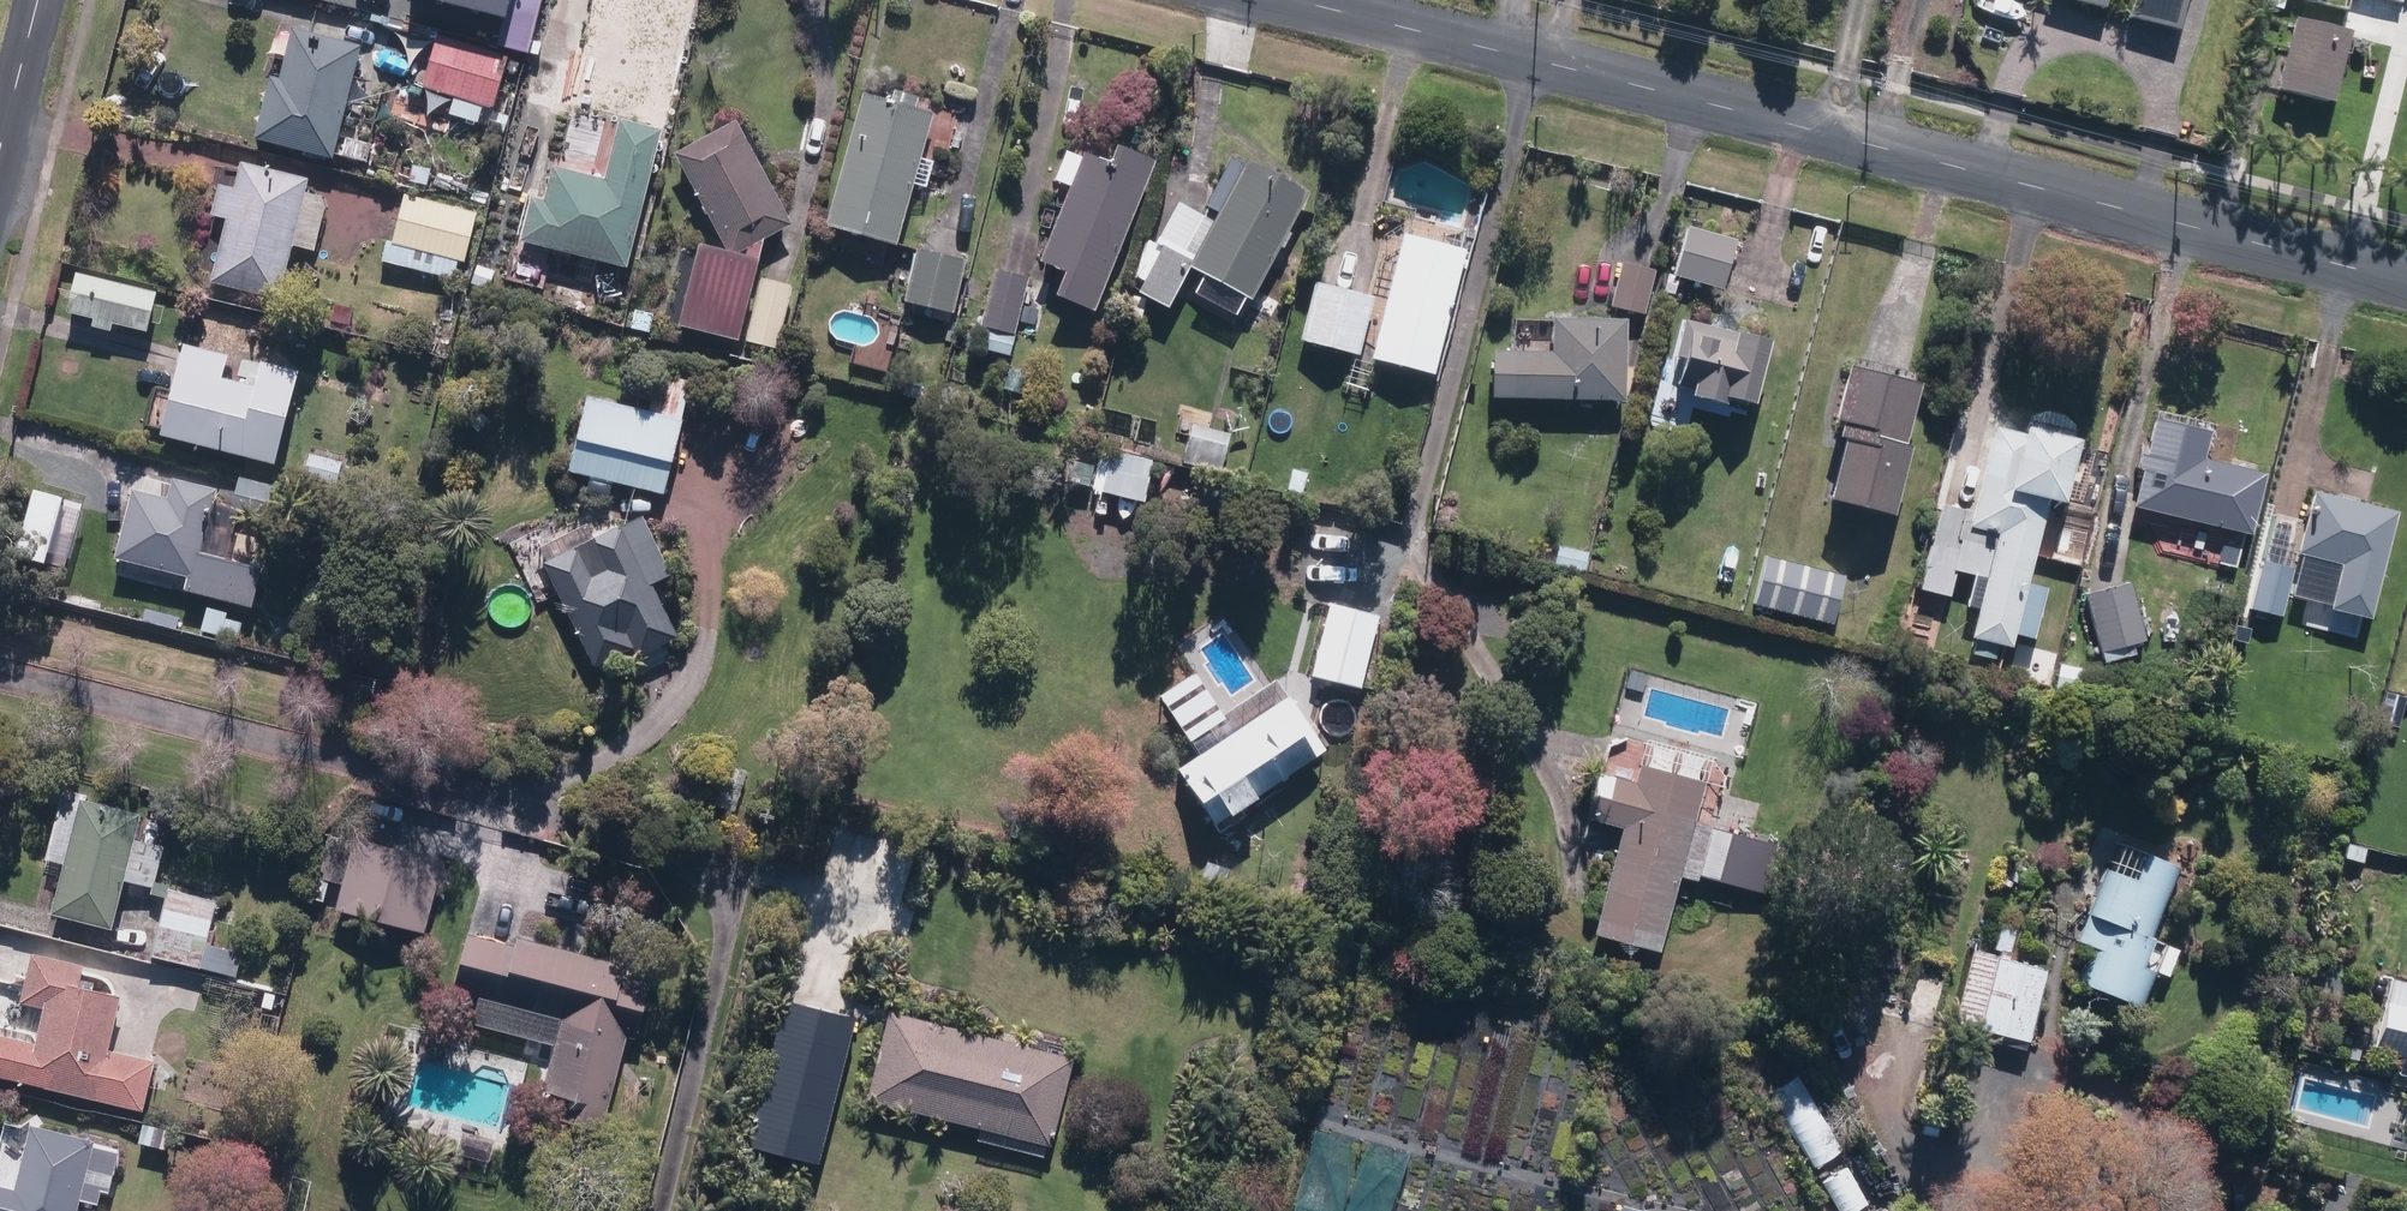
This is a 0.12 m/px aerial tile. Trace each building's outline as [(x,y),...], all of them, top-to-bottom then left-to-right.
[(533,53),(546,0),(451,0),(508,15),(501,45),(533,53)] [(2093,11),(2095,0),(2042,0),(2093,11)] [(2165,30),(2172,0),(2121,0),(2117,19),(2165,30)] [(2262,91),(2318,103),(2334,30),(2278,18),(2262,91)] [(430,73),(501,95),(512,56),(442,34),(430,73)] [(259,139),(337,158),(360,66),(293,49),(285,80),(275,77),(259,139)] [(540,106),(574,114),(586,66),(550,58),(540,106)] [(950,92),(975,99),(978,90),(953,83),(950,92)] [(831,225),(901,244),(937,114),(866,95),(831,225)] [(492,127),(506,134),(513,116),(499,110),(492,127)] [(525,241),(632,267),(666,129),(624,119),(610,174),(558,161),(549,199),(537,196),(525,241)] [(683,322),(742,340),(767,257),(762,256),(768,239),(796,223),(740,120),(681,153),(730,246),(730,249),(707,242),(683,322)] [(1046,260),(1109,285),(1152,178),(1089,153),(1046,260)] [(1142,290),(1173,308),(1195,266),(1230,286),(1225,295),(1245,306),(1251,297),(1256,298),(1313,190),(1252,158),(1250,162),(1237,156),(1211,205),(1223,212),(1201,256),(1189,249),(1206,214),(1181,201),(1159,243),(1166,246),(1142,290)] [(215,282),(283,299),(295,246),(317,251),(328,204),(318,188),(310,186),(311,178),(244,163),(238,189),(225,186),(218,215),(230,218),(215,282)] [(395,242),(467,260),(479,211),(407,192),(395,242)] [(1663,290),(1673,293),(1678,275),(1720,287),(1733,236),(1686,223),(1673,273),(1668,271),(1663,290)] [(1376,357),(1441,373),(1472,246),(1407,231),(1376,357)] [(909,301),(958,313),(970,260),(921,248),(909,301)] [(1609,304),(1642,312),(1652,269),(1619,261),(1609,304)] [(161,288),(82,269),(72,311),(98,317),(96,324),(118,329),(119,322),(151,330),(161,288)] [(985,327),(1018,334),(1021,324),(1046,329),(1056,283),(998,269),(985,327)] [(781,348),(796,284),(762,276),(747,340),(781,348)] [(1376,293),(1314,281),(1303,340),(1364,352),(1376,293)] [(1497,350),(1495,395),(1628,398),(1630,317),(1557,315),(1556,352),(1497,350)] [(1737,340),(1687,331),(1676,390),(1704,396),(1703,402),(1725,406),(1726,400),(1752,405),(1764,342),(1738,337),(1737,340)] [(258,384),(225,375),(232,351),(190,340),(166,432),(280,461),(304,369),(265,359),(258,384)] [(1925,377),(1851,362),(1840,416),(1848,417),(1844,434),(1848,435),(1835,498),(1902,512),(1917,441),(1912,440),(1925,377)] [(671,491),(695,381),(658,373),(651,407),(590,394),(573,470),(671,491)] [(2029,430),(1999,425),(1976,510),(1945,501),(1921,591),(1951,598),(1959,570),(1988,578),(1973,636),(2017,647),(2020,635),(2036,639),(2051,584),(2033,579),(2055,495),(2068,499),(2084,436),(2075,433),(2078,425),(2077,424),(2076,423),(2075,422),(2074,421),(2073,420),(2072,419),(2071,418),(2070,417),(2069,416),(2068,415),(2066,414),(2065,414),(2064,413),(2063,412),(2061,412),(2060,411),(2058,411),(2057,411),(2056,410),(2054,410),(2053,410),(2051,410),(2050,410),(2049,410),(2047,410),(2046,410),(2044,410),(2043,411),(2042,411),(2040,411),(2039,412),(2037,412),(2036,413),(2035,413),(2034,414),(2029,430)] [(2217,424),(2159,412),(2139,506),(2255,530),(2268,467),(2210,455),(2217,424)] [(1230,464),(1233,430),(1211,428),(1212,414),(1189,413),(1186,461),(1230,464)] [(1075,447),(1069,482),(1126,492),(1124,500),(1149,505),(1157,459),(1110,451),(1110,453),(1075,447)] [(352,461),(314,450),(307,476),(345,486),(352,461)] [(1234,490),(1174,471),(1161,509),(1222,529),(1234,490)] [(136,486),(120,556),(191,572),(188,587),(256,602),(265,564),(205,551),(219,486),(177,477),(173,494),(136,486)] [(284,480),(241,477),(238,510),(281,513),(284,480)] [(2401,511),(2316,487),(2299,552),(2303,555),(2295,596),(2335,604),(2336,610),(2377,614),(2401,511)] [(2305,515),(2275,509),(2264,563),(2259,562),(2249,612),(2284,618),(2305,515)] [(646,514),(548,561),(597,665),(636,647),(639,654),(680,634),(654,582),(674,573),(646,514)] [(1765,554),(1755,603),(1833,620),(1843,571),(1765,554)] [(2084,595),(2105,661),(2129,654),(2126,644),(2148,637),(2131,580),(2084,595)] [(1332,601),(1316,677),(1328,680),(1322,709),(1360,717),(1381,611),(1332,601)] [(250,614),(206,604),(200,633),(243,643),(250,614)] [(1936,621),(1908,616),(1902,649),(1931,654),(1936,621)] [(1251,800),(1336,744),(1318,718),(1312,722),(1285,682),(1192,744),(1198,753),(1181,764),(1225,830),(1256,809),(1251,800)] [(1714,755),(1634,734),(1626,763),(1642,767),(1639,780),(1603,770),(1590,818),(1624,827),(1597,929),(1664,947),(1683,876),(1702,881),(1703,875),(1767,893),(1781,841),(1754,834),(1762,806),(1715,793),(1725,758),(1714,755)] [(145,811),(84,797),(87,784),(66,779),(47,858),(68,863),(57,911),(118,925),(129,880),(157,886),(167,842),(139,835),(145,811)] [(360,835),(341,906),(428,929),(447,858),(360,835)] [(2148,851),(2120,840),(2082,938),(2095,943),(2081,980),(2144,1005),(2157,970),(2171,975),(2182,947),(2164,940),(2154,965),(2146,962),(2184,864),(2148,851)] [(221,899),(172,886),(154,954),(236,975),(244,945),(211,937),(221,899)] [(2033,1041),(2049,966),(2012,958),(2018,927),(2001,924),(1994,954),(1975,950),(1958,1025),(2033,1041)] [(471,931),(449,1015),(558,1043),(543,1101),(609,1118),(629,1037),(633,1038),(651,968),(519,935),(518,942),(471,931)] [(117,993),(109,978),(98,974),(87,971),(88,963),(40,953),(30,1001),(48,1004),(41,1039),(0,1030),(0,1076),(146,1106),(155,1062),(112,1053),(124,994),(117,993)] [(2392,975),(2386,1023),(2406,1028),(2406,979),(2392,975)] [(824,1158),(860,1014),(789,996),(753,1140),(824,1158)] [(979,1138),(1047,1156),(1073,1056),(894,1010),(871,1098),(982,1127),(979,1138)] [(1816,1166),(1844,1150),(1812,1092),(1783,1108),(1816,1166)] [(103,1202),(105,1190),(111,1191),(121,1145),(8,1120),(0,1155),(0,1179),(21,1184),(20,1186),(0,1181),(0,1210),(82,1210),(85,1198),(103,1202)] [(1317,1128),(1295,1210),(1395,1210),(1411,1153),(1317,1128)] [(1848,1164),(1822,1178),(1840,1210),(1856,1210),(1870,1203),(1848,1164)]
